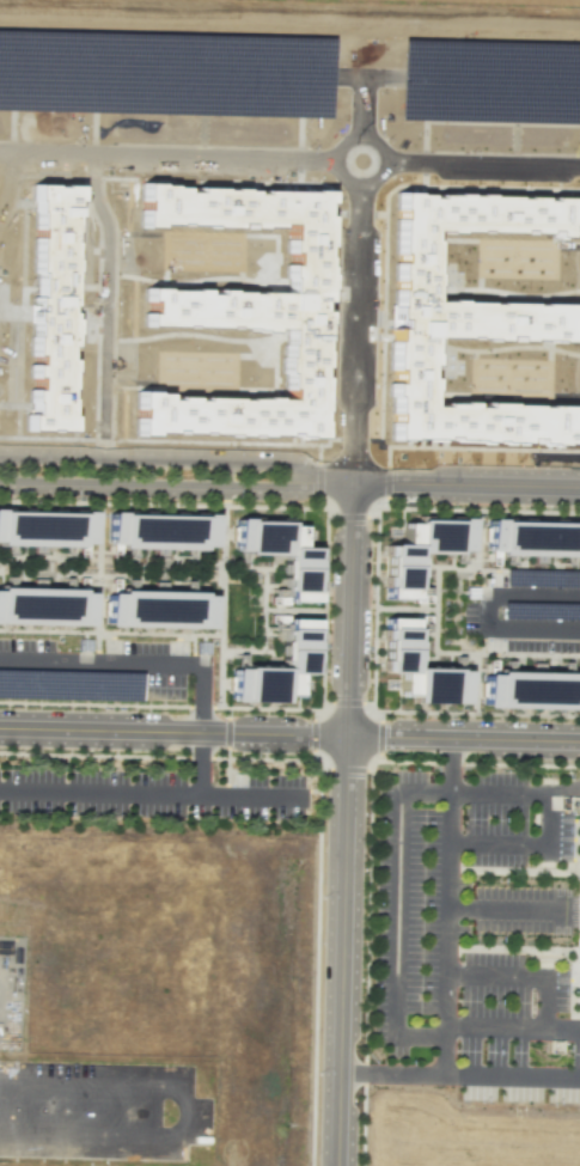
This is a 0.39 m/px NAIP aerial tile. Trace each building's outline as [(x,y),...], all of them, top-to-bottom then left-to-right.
[(93,545),(0,544),(0,511),(93,513),(93,545)] [(108,512),(214,514),(214,547),(106,545),(108,512)] [(457,520),(457,518),(469,518),(469,550),(457,550),(457,553),(420,553),(417,594),(431,594),(432,603),(413,602),(413,598),(384,597),(384,545),(389,544),(389,543),(403,543),(403,523),(416,523),(416,519),(457,520)] [(499,520),(579,523),(579,553),(579,556),(497,554),(497,551),(487,550),(487,518),(499,518),(499,520)] [(319,600),(287,599),(288,554),(236,554),(236,520),(289,520),(289,525),(300,525),(300,547),(319,547),(319,600)] [(90,624),(0,623),(0,587),(79,590),(79,592),(90,592),(90,624)] [(106,593),(117,593),(117,590),(200,592),(201,594),(210,594),(210,628),(105,625),(106,593)] [(384,617),(415,618),(414,667),(465,669),(466,703),(411,702),(411,694),(398,694),(399,672),(383,672),(384,617)] [(232,700),(232,670),(286,671),(287,618),(315,618),(313,673),(299,672),(298,701),(232,700)] [(146,698),(146,670),(0,668),(0,697),(146,698)] [(578,676),(579,676),(579,708),(482,706),(483,673),(495,673),(495,671),(578,673),(578,676)]
